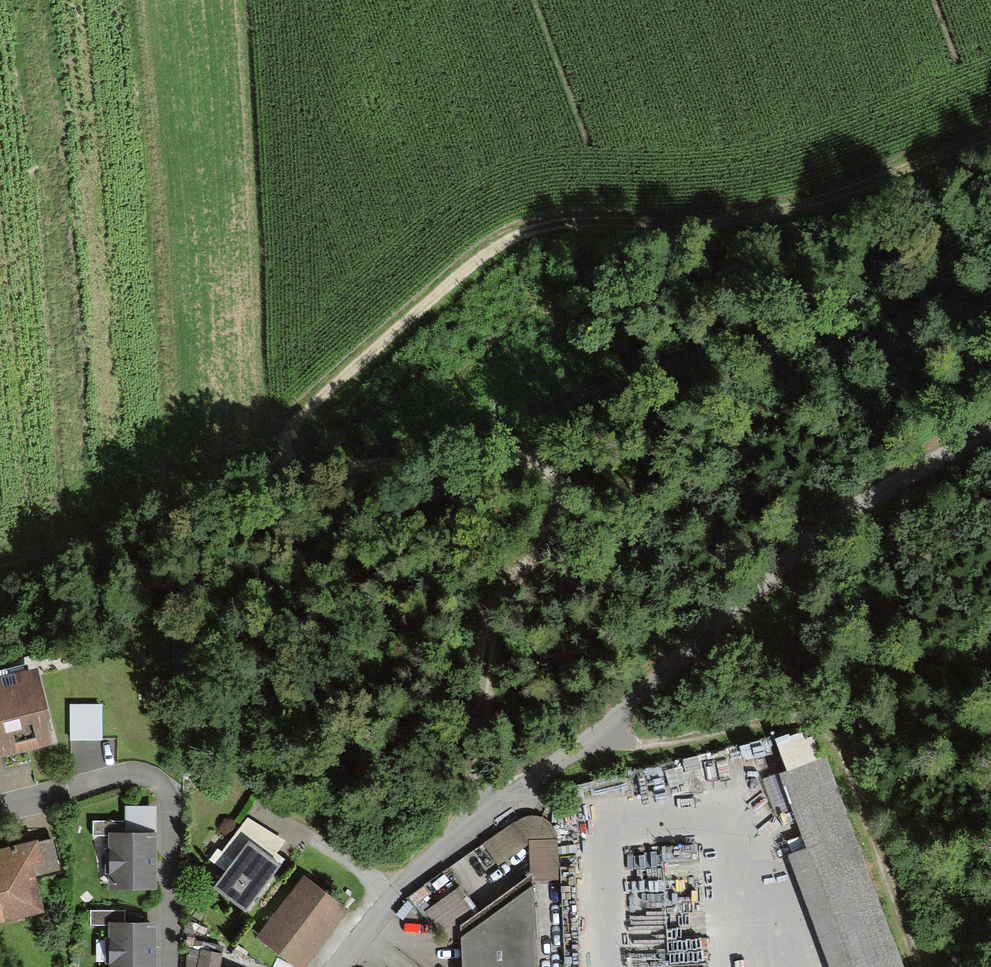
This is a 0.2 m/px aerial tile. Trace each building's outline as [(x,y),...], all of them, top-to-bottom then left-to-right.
[(0,762),(53,748),(48,726),(52,725),(38,671),(0,681),(0,760),(0,762)] [(102,706),(70,706),(70,742),(102,742),(102,706)] [(825,756),(780,772),(808,851),(790,857),(829,966),(899,966),(825,756)] [(125,808),(125,822),(125,836),(156,836),(156,808),(125,808)] [(515,824),(482,845),(498,868),(530,846),(531,878),(534,876),(534,882),(558,881),(557,837),(555,831),(551,825),(545,820),(538,818),(531,817),(524,819),(515,824)] [(213,892),(245,916),(285,862),(277,855),(286,843),(249,820),(223,853),(234,862),(213,892)] [(108,893),(159,893),(159,836),(156,836),(125,836),(125,822),(92,822),(92,838),(108,838),(108,893)] [(46,915),(37,882),(64,875),(54,838),(0,852),(0,927),(46,915)] [(462,934),(462,940),(535,889),(534,882),(534,876),(531,878),(480,915),(461,928),(462,934)] [(304,878),(257,941),(291,966),(307,966),(349,912),(304,878)] [(461,928),(480,915),(460,888),(426,913),(447,944),(462,934),(461,928)] [(535,889),(462,940),(463,966),(537,966),(535,889)] [(156,926),(124,927),(124,912),(90,912),(90,928),(108,928),(108,966),(157,966),(156,926)] [(200,951),(197,966),(221,966),(224,956),(200,951)]
